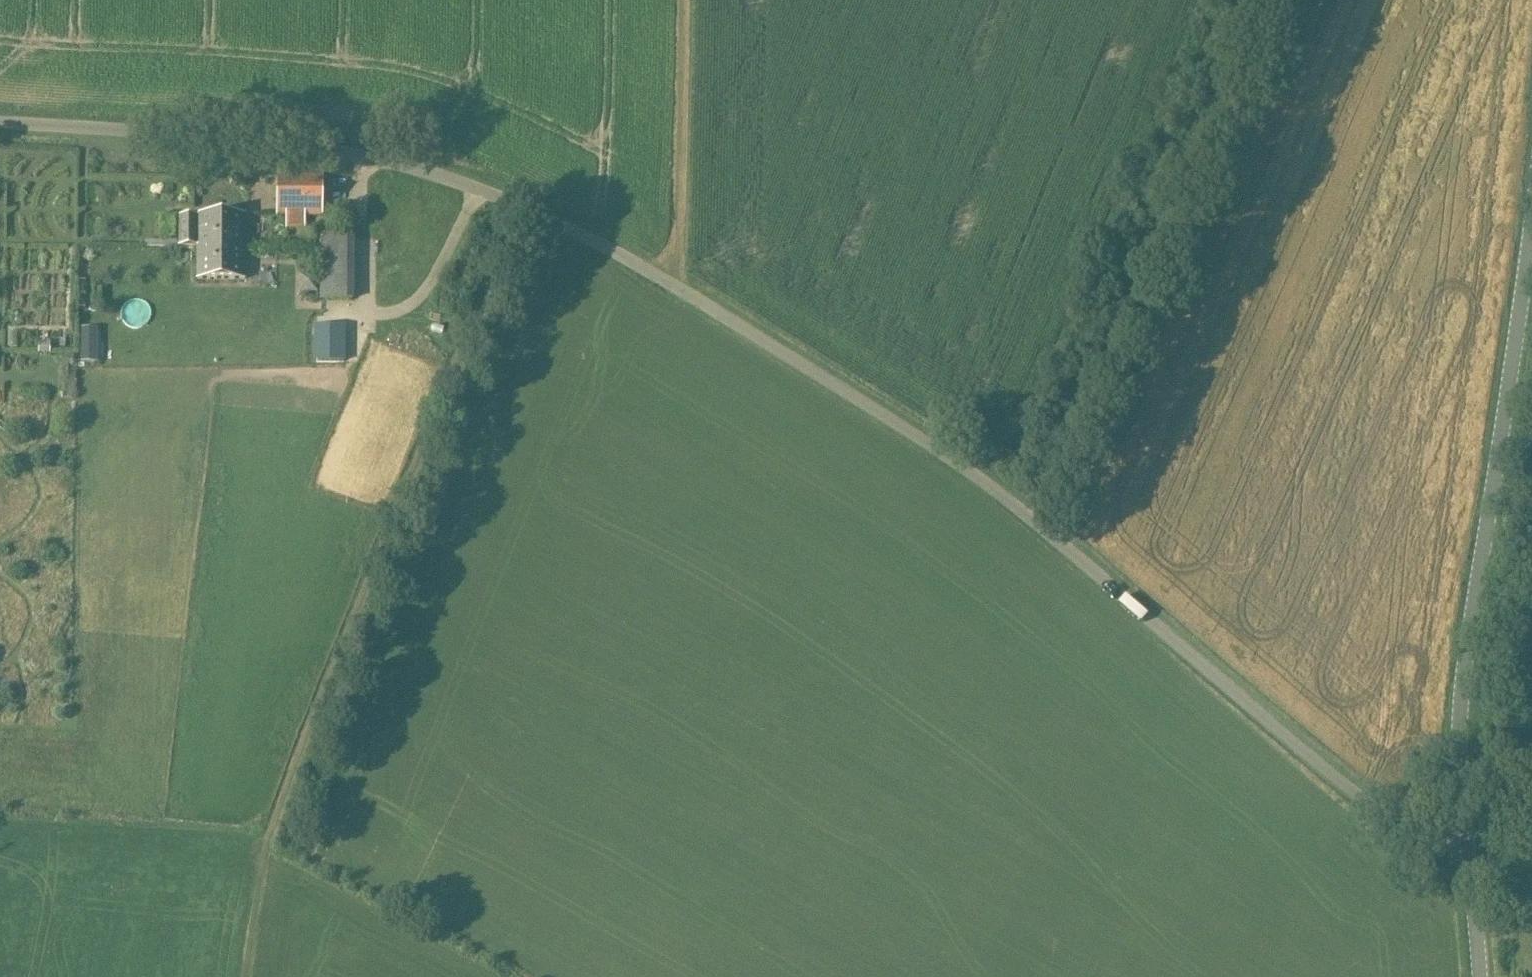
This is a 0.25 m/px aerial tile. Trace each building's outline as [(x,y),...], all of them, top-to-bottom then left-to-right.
[(305,229),(305,217),(323,218),(323,177),(276,178),(275,217),(286,217),(286,229),(305,229)] [(234,250),(245,250),(245,216),(198,216),(198,217),(180,217),(180,247),(197,247),(234,247),(234,250)] [(325,236),(325,300),(358,300),(358,236),(325,236)] [(234,247),(197,247),(197,280),(244,281),(245,250),(234,250),(234,247)] [(83,361),(101,361),(102,328),(83,327),(83,361)] [(344,338),(327,338),(327,363),(344,363),(344,338)]
